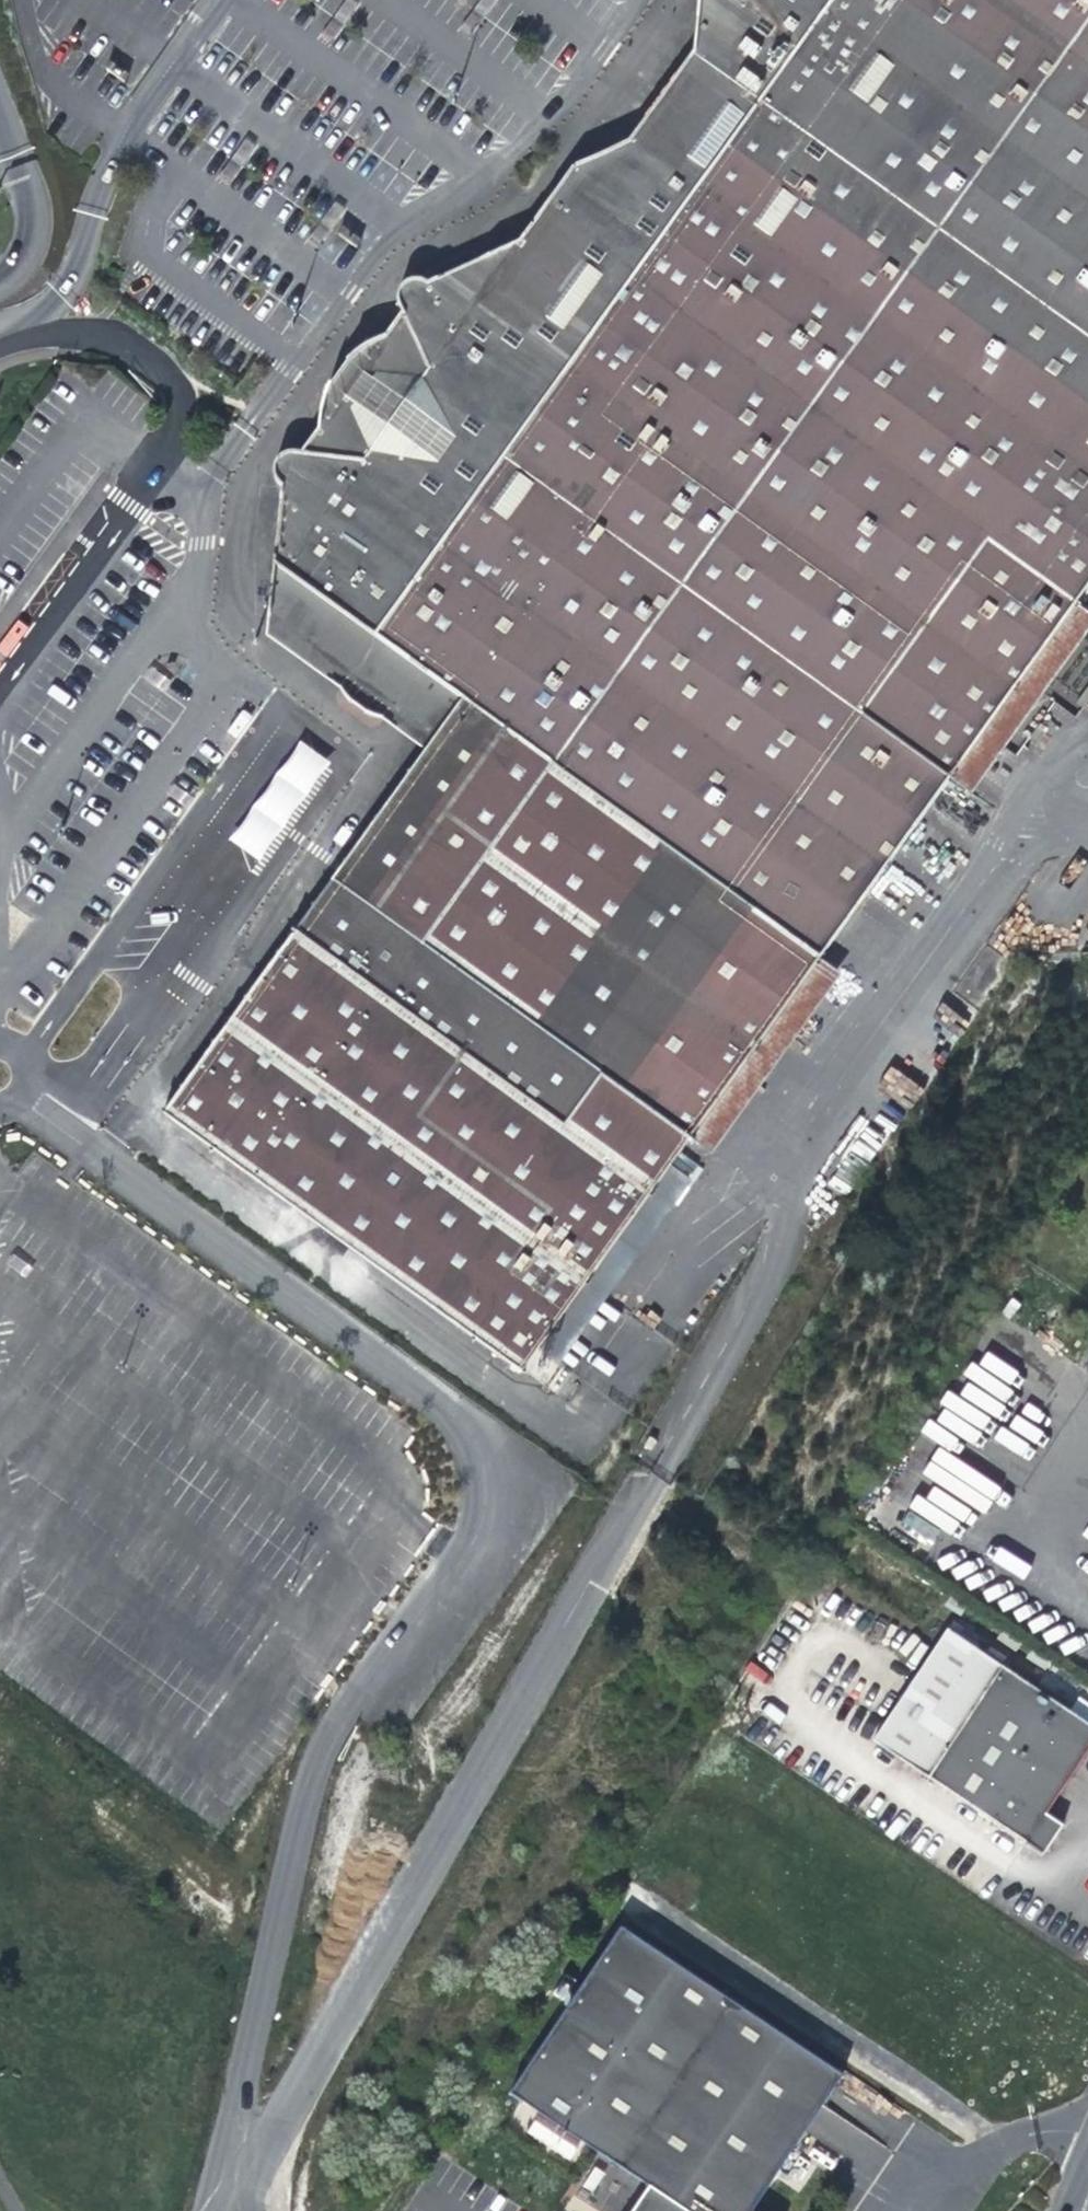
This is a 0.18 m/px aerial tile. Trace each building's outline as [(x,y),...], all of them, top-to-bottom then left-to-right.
[(693,53),(629,142),(573,167),(518,242),(427,283),(426,282),(421,280),(416,280),(411,280),(406,282),(402,285),(399,289),(397,294),(396,299),(396,304),(398,309),(401,314),(428,371),(364,461),(301,453),(299,452),(294,451),(289,451),(284,453),(280,456),(276,459),(274,464),(273,469),(273,474),(274,479),(276,483),(278,485),(272,563),(377,639),(390,621),(430,650),(418,668),(460,700),(424,750),(163,1114),(521,1373),(1087,587),(1087,0),(698,0),(693,53)] [(428,371),(401,314),(385,337),(381,338),(369,345),(358,353),(348,362),(339,373),(331,384),(325,397),(321,410),(318,423),(318,430),(301,453),(364,461),(428,371)] [(377,639),(272,563),(266,636),(340,690),(343,696),(348,701),(353,707),(359,711),(366,715),(373,717),(382,720),(424,750),(460,700),(418,668),(430,650),(390,621),(377,639)] [(927,1778),(1043,1856),(1055,1838),(1063,1826),(1046,1815),(1087,1752),(1087,1724),(1002,1667),(947,1631),(873,1742),(927,1778)] [(842,2075),(620,1927),(509,2094),(648,2187),(632,2210),(752,2210),(842,2075)] [(605,2210),(620,2210),(635,2179),(600,2163),(582,2200),(605,2210)]
